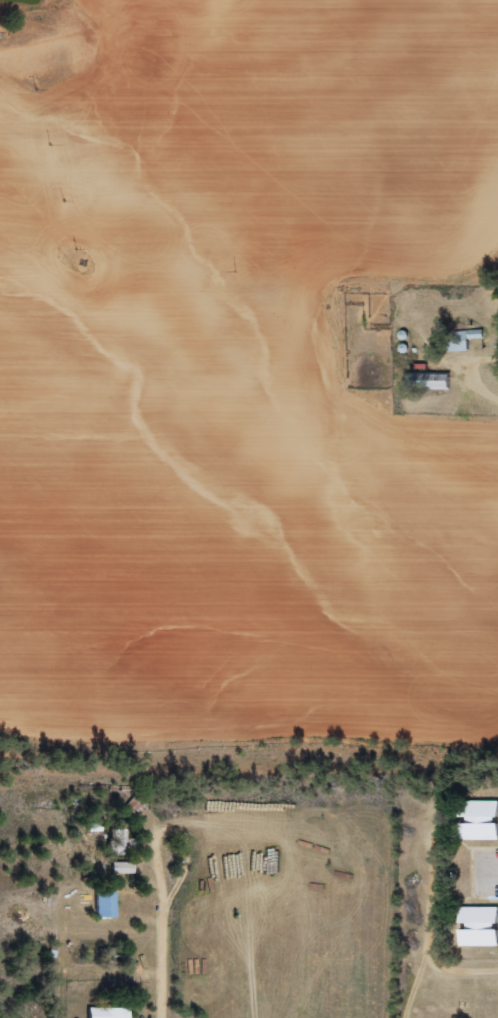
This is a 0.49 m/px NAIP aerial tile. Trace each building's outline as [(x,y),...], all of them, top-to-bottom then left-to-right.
[(450,374),(404,374),(404,392),(450,392),(450,374)] [(497,842),(497,802),(457,802),(457,842),(497,842)] [(131,875),(131,862),(110,862),(110,875),(131,875)]
